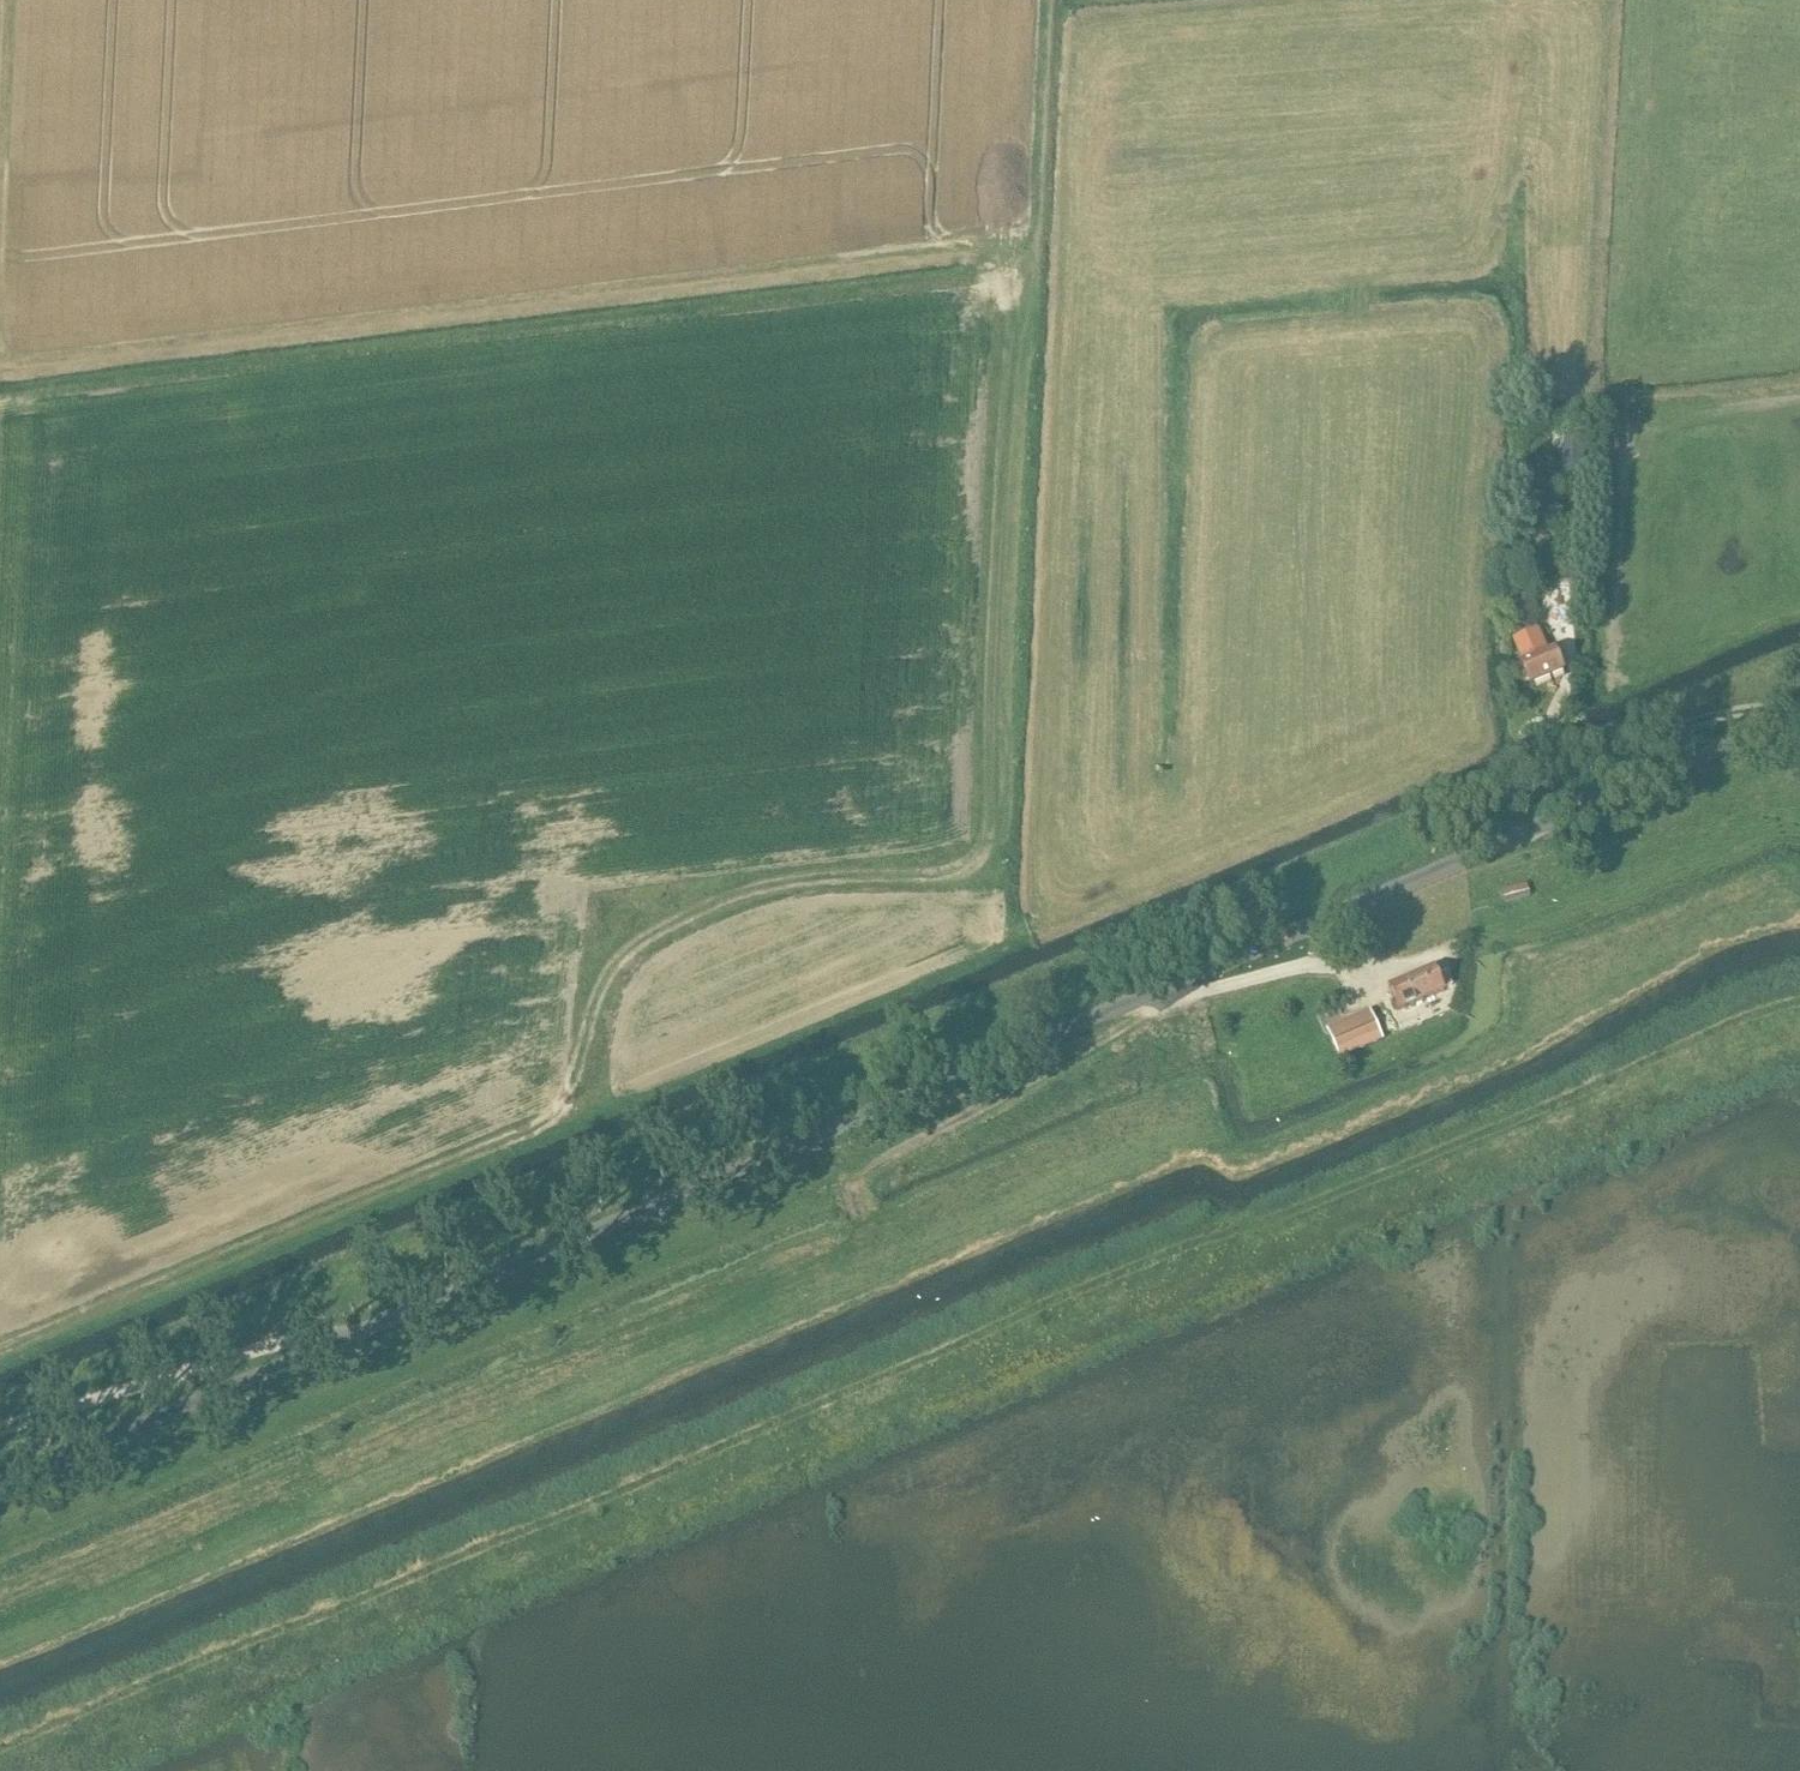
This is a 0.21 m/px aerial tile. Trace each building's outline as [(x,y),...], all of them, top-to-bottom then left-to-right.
[(1558,581),(1583,582),(1584,564),(1558,563),(1558,581)] [(1536,629),(1539,599),(1524,597),(1526,582),(1510,580),(1508,596),(1514,597),(1511,626),(1536,629)] [(1539,643),(1516,653),(1530,685),(1564,670),(1554,648),(1543,653),(1539,643)] [(1504,903),(1531,896),(1527,883),(1501,890),(1504,903)] [(609,931),(609,930),(609,927),(608,925),(606,922),(604,921),(601,920),(598,920),(596,920),(593,922),(591,924),(590,926),(589,929),(589,930),(590,933),(591,935),(593,937),(595,939),(598,940),(600,940),(603,939),(605,938),(607,936),(609,933),(609,931)] [(1435,966),(1387,986),(1396,1009),(1444,989),(1451,985),(1446,972),(1439,976),(1435,966)] [(1371,1009),(1326,1029),(1340,1059),(1384,1040),(1371,1009)]
